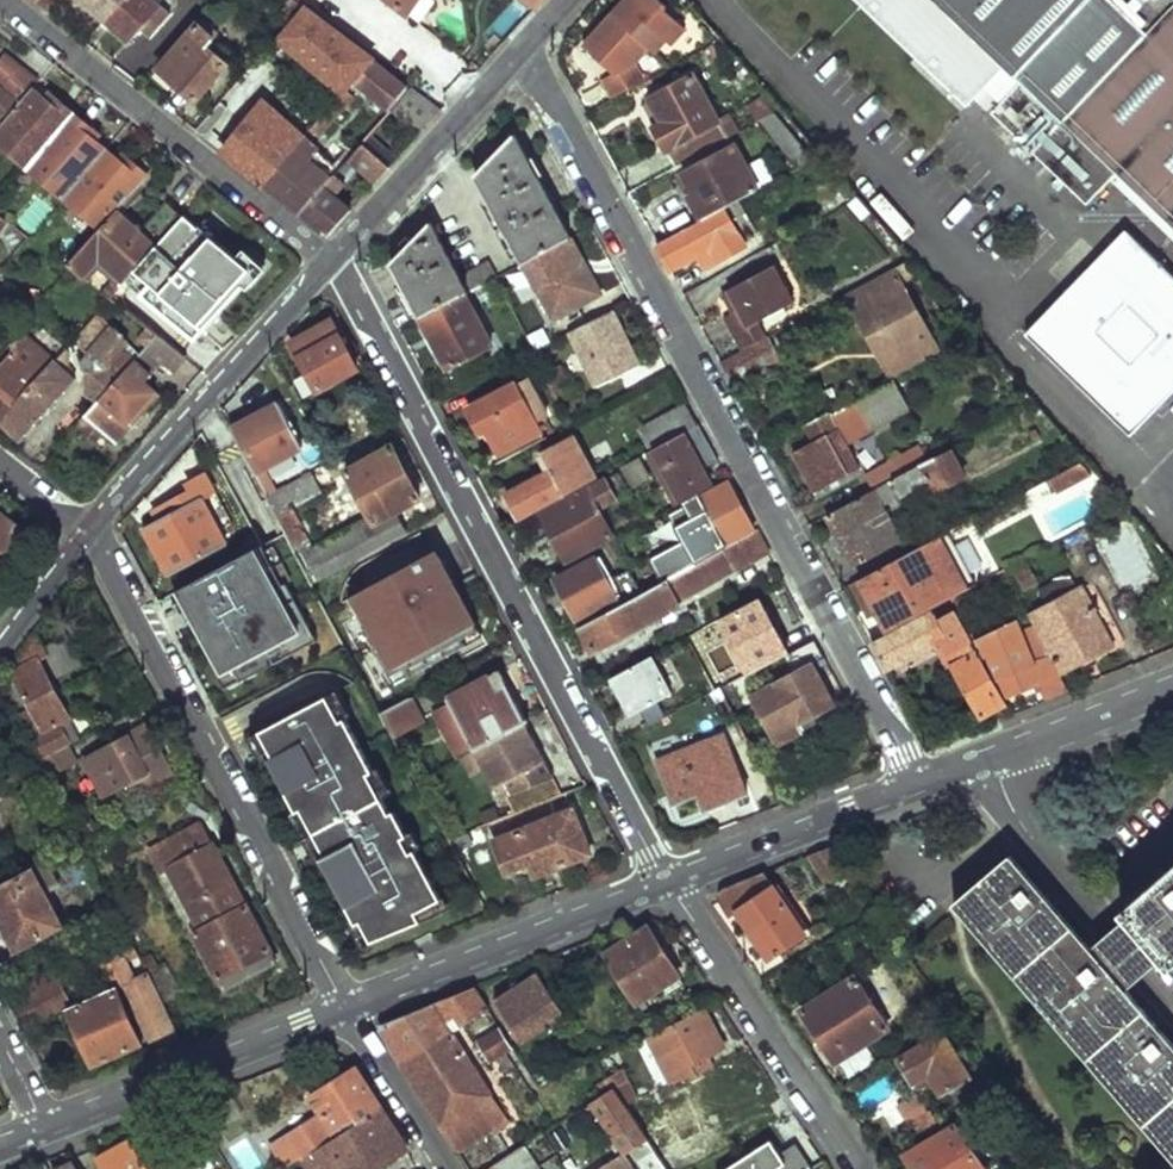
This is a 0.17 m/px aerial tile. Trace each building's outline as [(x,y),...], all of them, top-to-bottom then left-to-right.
[(36,2),(47,11),(56,0),(38,0),(36,2)] [(104,22),(123,0),(78,0),(104,22)] [(104,22),(129,44),(168,0),(123,0),(104,22)] [(409,14),(420,0),(388,0),(409,14)] [(650,50),(654,53),(666,39),(670,43),(685,27),(664,8),(667,4),(662,0),(623,0),(612,13),(650,50)] [(1023,84),(994,115),(1088,205),(1117,173),(1172,226),(1172,0),(935,0),(1023,84)] [(377,58),(304,4),(276,43),(348,95),(357,83),(377,58)] [(612,13),(583,47),(613,74),(603,80),(613,98),(646,80),(638,63),(650,50),(612,13)] [(198,26),(161,69),(196,100),(225,64),(208,48),(214,39),(198,26)] [(410,83),(377,58),(357,83),(391,108),(410,83)] [(25,71),(6,93),(20,104),(36,84),(38,81),(25,71)] [(716,101),(711,92),(704,95),(696,79),(652,100),(663,124),(654,129),(667,154),(674,168),(728,141),(723,132),(709,104),(716,101)] [(0,129),(0,145),(29,168),(73,115),(36,84),(20,104),(0,129)] [(20,104),(6,93),(0,88),(0,129),(20,104)] [(421,135),(441,110),(418,91),(397,116),(421,135)] [(306,138),(264,102),(221,152),(262,188),(306,138)] [(763,122),(803,169),(819,161),(779,114),(763,122)] [(73,115),(29,168),(66,197),(109,144),(73,115)] [(476,177),(525,265),(572,240),(515,134),(476,177)] [(306,138),(262,188),(299,214),(338,169),(306,138)] [(365,141),(350,157),(377,181),(392,165),(365,141)] [(109,144),(66,197),(103,227),(116,212),(148,176),(109,144)] [(686,173),(696,193),(691,196),(704,222),(727,209),(760,192),(736,147),(686,173)] [(338,169),(299,214),(328,237),(373,186),(345,162),(338,169)] [(103,227),(70,264),(76,268),(85,276),(99,259),(118,275),(104,291),(112,297),(134,272),(182,217),(166,203),(141,232),(116,212),(103,227)] [(704,222),(658,246),(671,270),(700,255),(715,248),(722,260),(748,246),(727,209),(704,222)] [(197,229),(183,216),(182,217),(134,272),(149,285),(139,295),(151,306),(190,342),(243,285),(247,289),(262,273),(245,257),(238,264),(214,242),(220,235),(205,220),(197,229)] [(391,265),(421,319),(468,294),(470,293),(462,279),(430,222),(391,265)] [(1125,229),(1025,335),(1132,438),(1172,395),(1172,275),(1125,229)] [(524,265),(555,323),(603,296),(590,273),(580,270),(583,260),(572,240),(525,265),(524,265)] [(700,255),(706,267),(722,260),(715,248),(700,255)] [(479,269),(488,284),(499,278),(490,263),(479,269)] [(734,290),(743,308),(727,317),(744,351),(760,342),(752,328),(799,303),(777,264),(734,290)] [(848,295),(892,379),(942,353),(904,286),(916,279),(910,268),(907,264),(848,295)] [(462,279),(470,293),(488,284),(479,269),(462,279)] [(421,319),(449,369),(495,346),(468,294),(421,319)] [(129,335),(99,311),(76,337),(75,338),(89,352),(81,360),(80,363),(80,365),(81,367),(82,369),(85,370),(87,372),(102,372),(123,346),(121,345),(129,335)] [(571,332),(599,385),(638,365),(612,313),(571,332)] [(293,339),(320,389),(359,368),(333,317),(293,339)] [(0,367),(0,421),(1,422),(55,360),(63,352),(53,344),(32,368),(23,361),(36,344),(24,332),(12,346),(13,352),(0,367)] [(100,399),(87,414),(98,424),(117,441),(160,393),(145,381),(152,373),(150,372),(163,357),(177,368),(186,357),(158,334),(138,357),(100,399)] [(721,362),(733,383),(779,359),(767,338),(760,342),(744,351),(721,362)] [(138,357),(123,346),(102,372),(87,372),(90,390),(100,399),(138,357)] [(55,360),(1,422),(22,439),(77,379),(75,377),(55,360)] [(550,418),(529,379),(518,384),(471,410),(482,434),(489,431),(505,461),(547,440),(539,424),(550,418)] [(789,446),(815,494),(862,470),(840,431),(864,418),(871,430),(911,409),(897,382),(833,416),(831,412),(808,425),(812,434),(789,446)] [(232,426),(253,466),(254,469),(303,442),(280,400),(232,426)] [(650,424),(662,447),(686,434),(701,426),(688,403),(650,424)] [(87,414),(77,425),(88,436),(98,424),(87,414)] [(558,434),(550,418),(539,424),(547,440),(558,434)] [(871,430),(864,418),(840,431),(847,443),(871,430)] [(715,488),(686,434),(662,447),(657,449),(678,492),(671,495),(677,508),(715,488)] [(907,455),(866,477),(875,492),(929,464),(915,435),(901,443),(907,455)] [(553,471),(510,494),(522,519),(597,478),(576,437),(545,455),(553,471)] [(372,516),(311,547),(290,504),(280,485),(266,492),(279,515),(295,546),(314,582),(406,534),(394,512),(420,497),(393,446),(347,470),(372,516)] [(678,492),(657,449),(650,453),(671,495),(678,492)] [(829,516),(857,566),(902,542),(883,505),(931,479),(939,493),(968,478),(953,450),(929,464),(875,492),(829,516)] [(1083,475),(1076,460),(1041,479),(1049,495),(1083,475)] [(280,485),(290,504),(322,488),(312,467),(280,485)] [(544,514),(569,562),(614,539),(601,510),(640,490),(629,471),(609,482),(608,480),(544,514)] [(146,526),(155,545),(149,547),(160,567),(166,563),(170,573),(228,543),(225,536),(232,533),(220,510),(211,494),(216,491),(207,474),(190,483),(193,490),(156,509),(161,518),(146,526)] [(670,518),(678,533),(687,529),(703,559),(756,529),(732,485),(670,518)] [(24,526),(0,508),(0,556),(24,526)] [(642,594),(586,624),(581,626),(595,652),(682,608),(678,601),(734,570),(736,572),(769,553),(758,532),(642,594)] [(263,544),(179,589),(184,598),(179,600),(189,619),(194,616),(230,685),(318,639),(287,580),(292,577),(275,545),(266,549),(263,544)] [(953,597),(924,544),(864,577),(882,610),(892,629),(950,598),(953,597)] [(348,600),(358,617),(345,625),(382,691),(482,637),(437,552),(348,600)] [(557,580),(577,619),(582,616),(622,595),(620,592),(615,594),(597,559),(557,580)] [(882,610),(864,577),(856,581),(873,614),(882,610)] [(622,595),(582,616),(586,624),(642,594),(638,586),(622,595)] [(1032,618),(1049,651),(1052,650),(1064,672),(1115,645),(1084,588),(1032,618)] [(950,598),(984,660),(989,657),(996,654),(962,592),(953,597),(950,598)] [(955,668),(982,718),(1004,706),(958,619),(943,626),(935,613),(875,645),(888,669),(942,640),(957,666),(955,668)] [(55,651),(51,644),(42,628),(17,664),(20,669),(45,656),(55,651)] [(777,641),(784,655),(808,643),(800,629),(777,641)] [(55,651),(65,671),(91,657),(78,631),(51,644),(55,651)] [(755,695),(780,741),(818,721),(815,716),(837,705),(814,664),(826,658),(816,639),(808,643),(784,655),(793,673),(755,695)] [(989,657),(1007,697),(1039,684),(1046,698),(1066,691),(1058,674),(1056,676),(1047,659),(1033,665),(1022,643),(996,654),(989,657)] [(25,683),(13,689),(21,707),(34,700),(40,712),(22,719),(43,761),(76,742),(66,721),(75,715),(45,656),(20,669),(18,670),(25,683)] [(613,679),(632,715),(674,692),(655,656),(613,679)] [(452,705),(475,748),(523,723),(528,721),(500,670),(449,699),(452,705)] [(264,763),(270,760),(298,811),(292,814),(317,862),(323,859),(357,923),(351,926),(365,953),(376,948),(373,942),(423,922),(453,908),(446,896),(442,898),(416,852),(422,849),(413,833),(408,836),(395,811),(391,814),(383,799),(393,794),(380,768),(374,771),(348,719),(353,716),(340,691),(251,737),(264,763)] [(382,712),(395,735),(420,720),(408,698),(382,712)] [(475,748),(452,705),(436,713),(459,757),(461,756),(474,749),(475,748)] [(75,715),(66,721),(76,742),(86,737),(75,715)] [(156,722),(89,755),(110,797),(135,784),(154,775),(158,782),(181,771),(156,722)] [(514,815),(560,796),(523,723),(475,748),(474,749),(484,768),(502,801),(507,799),(514,815)] [(660,761),(677,802),(701,792),(708,807),(712,810),(728,803),(728,799),(749,791),(726,735),(660,761)] [(76,742),(43,761),(52,777),(84,761),(76,742)] [(471,775),(484,768),(474,749),(461,756),(471,775)] [(154,775),(135,784),(139,793),(158,782),(154,775)] [(494,841),(509,878),(535,875),(591,854),(573,810),(494,841)] [(207,829),(163,852),(204,928),(247,904),(207,829)] [(50,857),(35,865),(48,890),(63,884),(50,857)] [(967,904),(1172,1140),(1172,1036),(1131,989),(1096,948),(1017,858),(967,904)] [(0,884),(0,911),(19,947),(66,923),(48,890),(35,865),(0,884)] [(1127,911),(1132,917),(1167,957),(1172,962),(1172,961),(1172,870),(1127,911)] [(767,872),(723,889),(722,896),(721,898),(722,901),(723,904),(733,919),(741,914),(771,957),(807,934),(767,872)] [(204,928),(197,931),(227,987),(277,959),(247,904),(204,928)] [(1167,957),(1132,917),(1096,948),(1131,989),(1167,957)] [(611,955),(640,1003),(682,978),(654,931),(611,955)] [(138,948),(106,964),(113,981),(131,986),(154,1038),(178,1027),(144,960),(138,948)] [(50,975),(5,990),(26,1030),(71,1005),(73,999),(64,981),(54,984),(50,975)] [(542,975),(500,1002),(526,1040),(549,1025),(548,1022),(564,1011),(542,975)] [(805,1011),(839,1060),(890,1027),(858,977),(805,1011)] [(688,988),(682,978),(665,989),(671,998),(688,988)] [(438,1047),(457,1036),(450,1022),(459,1016),(466,1024),(493,1008),(480,987),(385,1024),(382,1031),(402,1063),(436,1044),(438,1047)] [(120,990),(73,1012),(97,1064),(144,1043),(120,990)] [(674,1086),(701,1074),(696,1065),(706,1059),(727,1048),(709,1010),(653,1039),(674,1086)] [(495,1036),(511,1061),(518,1055),(504,1031),(495,1036)] [(933,1075),(946,1094),(973,1077),(946,1034),(903,1060),(917,1084),(933,1075)] [(402,1063),(430,1108),(459,1154),(490,1134),(511,1121),(457,1036),(438,1047),(436,1044),(402,1063)] [(495,1036),(485,1042),(501,1067),(511,1061),(495,1036)] [(701,1074),(712,1070),(706,1059),(696,1065),(701,1074)] [(518,1071),(525,1083),(533,1078),(526,1066),(518,1071)] [(346,1129),(380,1108),(355,1067),(311,1096),(321,1111),(327,1120),(318,1126),(311,1117),(270,1145),(285,1168),(306,1155),(310,1152),(346,1129)] [(525,1083),(518,1071),(516,1072),(524,1084),(525,1083)] [(627,1106),(639,1101),(622,1071),(609,1078),(617,1090),(627,1106)] [(629,1157),(651,1143),(637,1121),(627,1106),(617,1090),(595,1104),(629,1157)] [(627,1106),(637,1121),(651,1143),(670,1168),(691,1168),(707,1160),(698,1141),(706,1136),(686,1094),(654,1109),(652,1115),(639,1101),(627,1106)] [(380,1108),(346,1129),(372,1168),(382,1168),(408,1152),(380,1108)] [(327,1120),(321,1111),(311,1117),(318,1126),(327,1120)] [(916,1123),(923,1135),(941,1124),(933,1113),(916,1123)] [(918,1168),(989,1168),(960,1125),(910,1157),(918,1168)] [(310,1152),(323,1168),(372,1168),(346,1129),(310,1152)] [(104,1168),(151,1168),(135,1141),(99,1160),(104,1168)] [(801,1156),(785,1166),(770,1144),(732,1168),(809,1168),(801,1156)] [(528,1147),(494,1168),(542,1168),(528,1147)] [(610,1168),(636,1168),(629,1157),(610,1168)]
